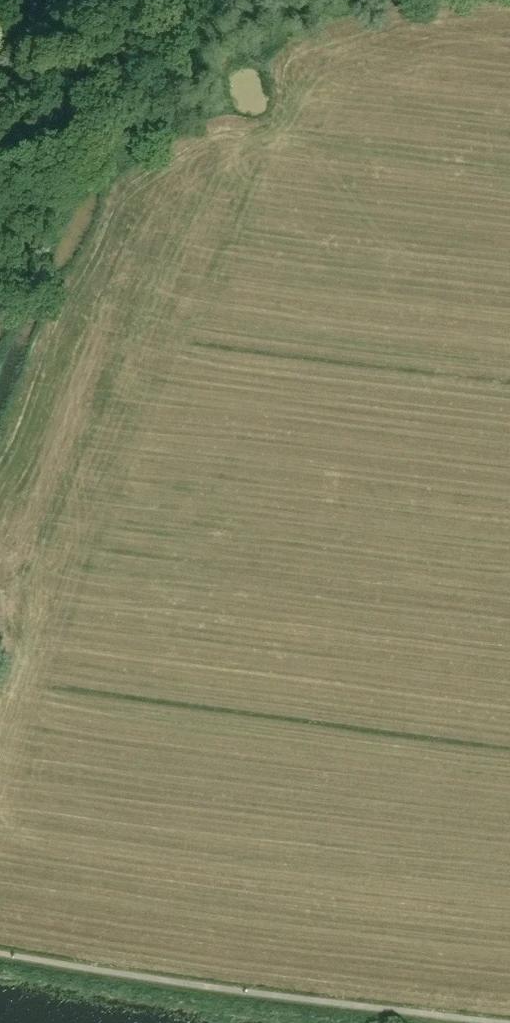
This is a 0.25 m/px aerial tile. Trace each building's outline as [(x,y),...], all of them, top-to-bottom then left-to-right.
[(114,28),(111,34),(112,40),(118,44),(124,42),(128,36),(126,30),(120,27),(114,28)]
